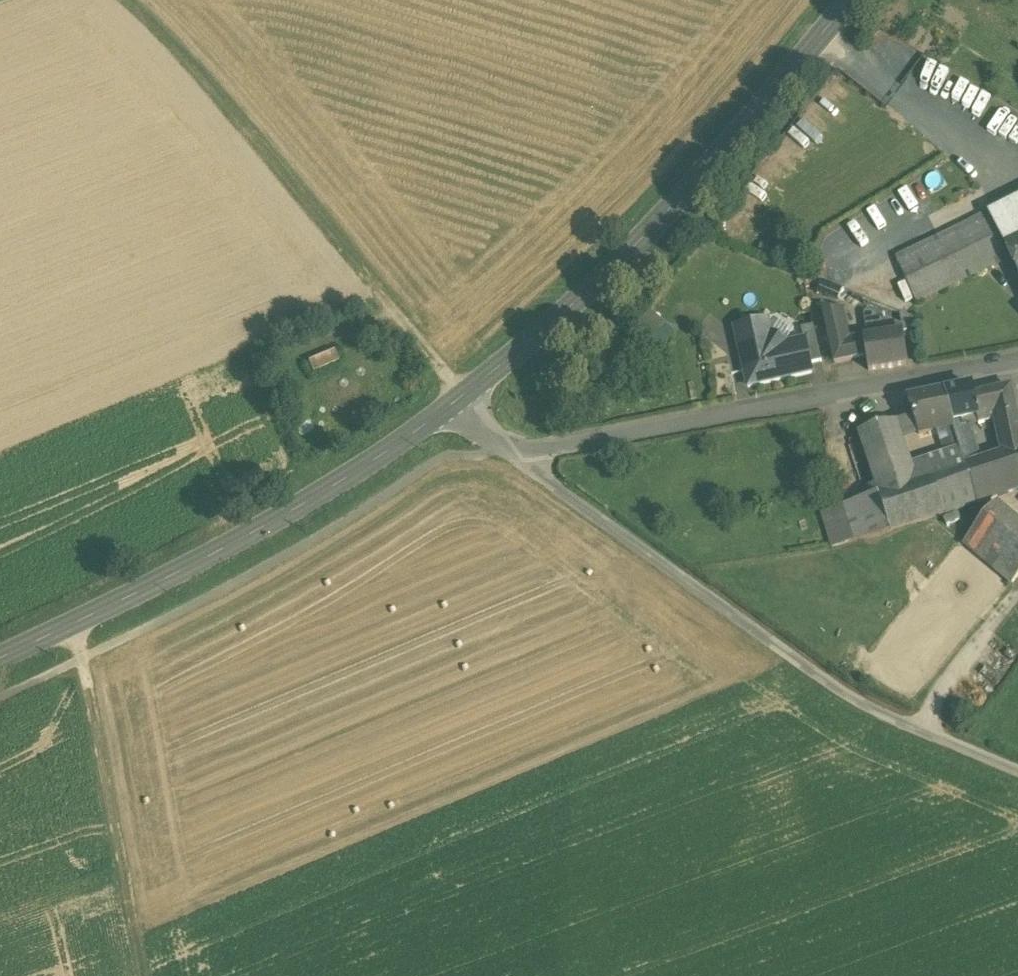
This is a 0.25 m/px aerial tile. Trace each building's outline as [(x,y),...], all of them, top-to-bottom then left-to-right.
[(991,215),(1005,245),(1017,238),(1017,202),(991,215)] [(991,215),(897,260),(917,301),(1011,256),(1005,245),(991,215)] [(1005,245),(1011,256),(1017,271),(1017,238),(1005,245)] [(848,342),(841,311),(824,315),(835,364),(867,358),(864,339),(848,342)] [(903,327),(866,313),(865,316),(869,339),(904,334),(903,327)] [(785,345),(771,336),(767,321),(736,328),(749,387),(812,373),(810,365),(805,341),(804,341),(785,345)] [(814,327),(802,330),(804,341),(805,341),(810,365),(822,362),(814,327)] [(869,339),(864,339),(867,358),(869,372),(909,366),(904,334),(869,339)] [(334,351),(308,362),(313,373),(339,362),(334,351)] [(971,386),(944,391),(954,423),(969,418),(977,415),(978,413),(974,396),(971,386)] [(974,396),(978,413),(977,415),(997,411),(1002,432),(1017,428),(1017,416),(1012,389),(1012,390),(1011,387),(974,396)] [(944,391),(908,399),(920,434),(953,423),(954,423),(944,391)] [(954,423),(953,423),(957,438),(961,451),(963,457),(972,454),(964,429),(972,427),(969,418),(954,423)] [(897,423),(859,434),(879,496),(890,529),(928,519),(919,486),(897,423)] [(1002,432),(1007,456),(1017,454),(1017,428),(1002,432)] [(957,438),(945,441),(949,455),(961,451),(957,438)] [(972,454),(963,457),(967,470),(976,467),(972,454)] [(1007,456),(1017,490),(1017,489),(1017,454),(1007,456)] [(967,470),(977,504),(1017,490),(1007,456),(976,467),(967,470)] [(967,470),(919,486),(928,519),(977,504),(967,470)] [(879,496),(822,513),(832,547),(847,543),(890,529),(879,496)] [(997,505),(964,544),(1013,585),(1017,578),(1017,522),(997,505)]
